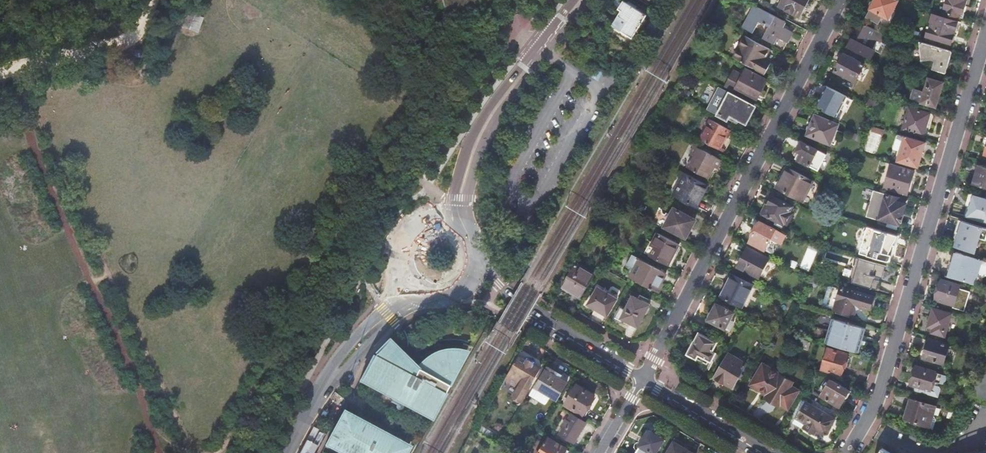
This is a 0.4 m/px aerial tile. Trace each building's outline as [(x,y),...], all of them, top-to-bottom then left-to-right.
[(446,16),(495,3),(495,0),(442,0),(446,16)] [(777,6),(800,18),(810,0),(781,0),(777,6)] [(868,13),(878,18),(880,14),(889,19),(899,0),(898,0),(871,0),(870,1),(869,3),(869,4),(870,6),(871,7),(868,13)] [(943,9),(963,15),(966,5),(962,3),(963,0),(946,0),(943,9)] [(622,11),(611,29),(630,42),(647,15),(624,1),(619,9),(622,11)] [(754,6),(743,28),(753,33),(759,22),(769,27),(763,38),(774,44),(778,38),(787,43),(792,33),(782,28),(785,22),(754,6)] [(652,39),(664,20),(655,15),(645,31),(651,35),(649,38),(652,39)] [(933,15),(926,36),(951,44),(957,22),(933,15)] [(861,22),(848,47),(871,59),(875,51),(872,49),(876,40),(881,43),(885,35),(861,22)] [(765,59),(770,48),(745,35),(734,57),(766,74),(771,63),(765,59)] [(953,51),(920,41),(922,60),(932,60),(934,60),(935,60),(935,61),(935,62),(932,69),(946,73),(953,51)] [(777,52),(770,48),(765,59),(771,63),(777,52)] [(845,53),(836,70),(857,81),(865,65),(845,53)] [(733,71),(725,86),(735,92),(736,89),(756,99),(755,101),(756,101),(767,80),(746,69),(742,76),(733,71)] [(913,88),(910,99),(921,102),(935,107),(942,83),(928,79),(924,92),(913,88)] [(827,86),(818,103),(826,107),(824,110),(832,114),(834,112),(838,115),(847,97),(827,86)] [(727,93),(716,113),(735,122),(738,118),(746,122),(754,107),(727,93)] [(870,99),(867,104),(878,109),(880,104),(870,99)] [(909,107),(902,129),(923,136),(929,113),(909,107)] [(808,126),(808,128),(808,129),(808,131),(810,132),(809,134),(830,143),(838,124),(817,115),(813,123),(812,123),(810,124),(809,125),(808,126)] [(710,120),(700,139),(724,152),(726,149),(721,147),(729,130),(710,120)] [(884,130),(874,126),(872,131),(882,135),(884,130)] [(904,136),(898,159),(919,166),(926,143),(904,136)] [(798,145),(797,146),(797,148),(798,150),(797,150),(802,153),(798,160),(819,170),(827,154),(818,149),(802,141),(802,142),(800,143),(799,144),(798,145)] [(695,156),(689,167),(708,176),(714,165),(717,167),(721,159),(697,146),(692,154),(695,156)] [(892,163),(884,187),(907,194),(914,170),(892,163)] [(972,184),(985,188),(985,166),(978,163),(978,165),(979,165),(974,182),(973,182),(972,184)] [(787,168),(777,188),(801,201),(812,181),(787,168)] [(684,173),(673,194),(696,206),(707,186),(684,173)] [(886,194),(879,218),(888,220),(887,225),(896,228),(897,224),(898,225),(899,222),(900,223),(904,214),(902,213),(905,204),(898,202),(899,197),(886,194)] [(966,217),(985,224),(985,198),(973,194),(966,217)] [(773,196),(763,214),(782,224),(783,223),(787,225),(794,212),(790,210),(792,206),(773,196)] [(675,207),(665,226),(686,237),(696,218),(675,207)] [(956,245),(967,249),(974,251),(978,242),(980,236),(985,238),(985,227),(961,219),(957,232),(960,233),(956,245)] [(760,221),(749,242),(765,250),(776,230),(760,221)] [(860,253),(871,256),(890,262),(895,245),(894,245),(898,235),(868,226),(868,228),(866,229),(865,231),(864,233),(863,235),(863,237),(863,240),(863,242),(861,250),(860,253)] [(609,238),(600,233),(596,240),(606,245),(609,238)] [(661,235),(650,256),(668,266),(679,244),(661,235)] [(747,249),(738,268),(759,278),(760,276),(763,278),(770,263),(767,261),(768,259),(747,249)] [(945,275),(970,282),(977,258),(962,253),(959,262),(950,259),(949,261),(952,262),(949,274),(946,273),(945,275)] [(874,280),(875,277),(882,279),(886,266),(857,258),(856,261),(854,260),(853,266),(854,267),(850,282),(876,290),(879,282),(874,280)] [(977,258),(970,282),(975,284),(982,259),(977,258)] [(640,259),(630,277),(656,292),(657,290),(659,291),(663,283),(661,282),(666,273),(640,259)] [(575,264),(561,288),(579,298),(593,274),(575,264)] [(732,275),(720,298),(740,308),(752,286),(732,275)] [(942,279),(936,298),(954,304),(960,284),(942,279)] [(838,286),(830,310),(853,317),(854,315),(861,308),(866,310),(867,308),(869,309),(873,296),(838,286)] [(598,287),(588,304),(606,315),(616,298),(598,287)] [(633,295),(621,317),(638,326),(644,316),(645,315),(647,314),(648,312),(649,311),(649,309),(648,307),(650,305),(633,295)] [(709,319),(708,321),(725,329),(734,314),(717,305),(713,313),(711,313),(710,314),(709,315),(709,317),(709,318),(709,319)] [(934,308),(929,325),(933,327),(932,330),(945,335),(952,313),(934,308)] [(829,331),(862,341),(863,336),(865,328),(833,319),(829,331)] [(861,344),(862,341),(829,331),(826,342),(859,352),(861,344)] [(690,344),(687,351),(688,353),(687,354),(703,362),(705,359),(712,362),(716,354),(712,352),(717,342),(700,334),(695,342),(694,342),(693,344),(690,344)] [(372,353),(358,381),(433,421),(470,350),(457,348),(449,347),(442,348),(434,352),(425,358),(417,365),(389,337),(372,353)] [(922,355),(921,356),(922,357),(923,356),(944,362),(950,344),(928,337),(922,355)] [(810,344),(801,340),(797,348),(807,352),(810,344)] [(827,349),(821,369),(840,375),(846,354),(827,349)] [(519,357),(510,373),(523,380),(513,396),(521,401),(531,384),(532,385),(540,369),(533,366),(538,359),(536,358),(539,354),(532,350),(529,354),(527,353),(523,360),(519,357)] [(716,378),(715,380),(723,385),(724,383),(732,388),(746,364),(729,354),(715,378),(716,378)] [(973,395),(985,398),(985,356),(984,356),(977,381),(973,395)] [(769,369),(762,364),(750,385),(766,395),(764,398),(778,406),(779,404),(786,409),(797,391),(789,386),(792,382),(769,369)] [(936,382),(940,383),(942,383),(945,382),(947,375),(943,374),(916,366),(910,383),(917,385),(915,390),(937,396),(939,388),(937,385),(936,384),(936,382)] [(536,387),(550,396),(557,400),(567,382),(554,375),(556,371),(548,367),(536,387)] [(976,380),(966,377),(964,385),(974,388),(976,380)] [(830,380),(821,396),(839,407),(843,399),(846,399),(848,394),(847,393),(848,391),(830,380)] [(577,385),(565,404),(582,415),(594,395),(577,385)] [(550,396),(536,387),(531,396),(545,404),(550,396)] [(910,397),(904,418),(926,425),(930,413),(933,414),(936,405),(910,397)] [(415,443),(345,406),(326,442),(346,452),(409,452),(415,443)] [(816,408),(804,429),(815,435),(817,431),(824,435),(827,434),(835,420),(816,408)] [(565,427),(560,434),(574,442),(586,423),(572,415),(568,421),(566,420),(563,426),(565,427)] [(483,430),(480,434),(489,440),(492,435),(483,430)] [(636,452),(656,452),(664,440),(648,430),(638,447),(639,447),(636,452)] [(549,436),(539,452),(564,452),(568,447),(549,436)] [(668,452),(692,452),(674,442),(668,452)]
